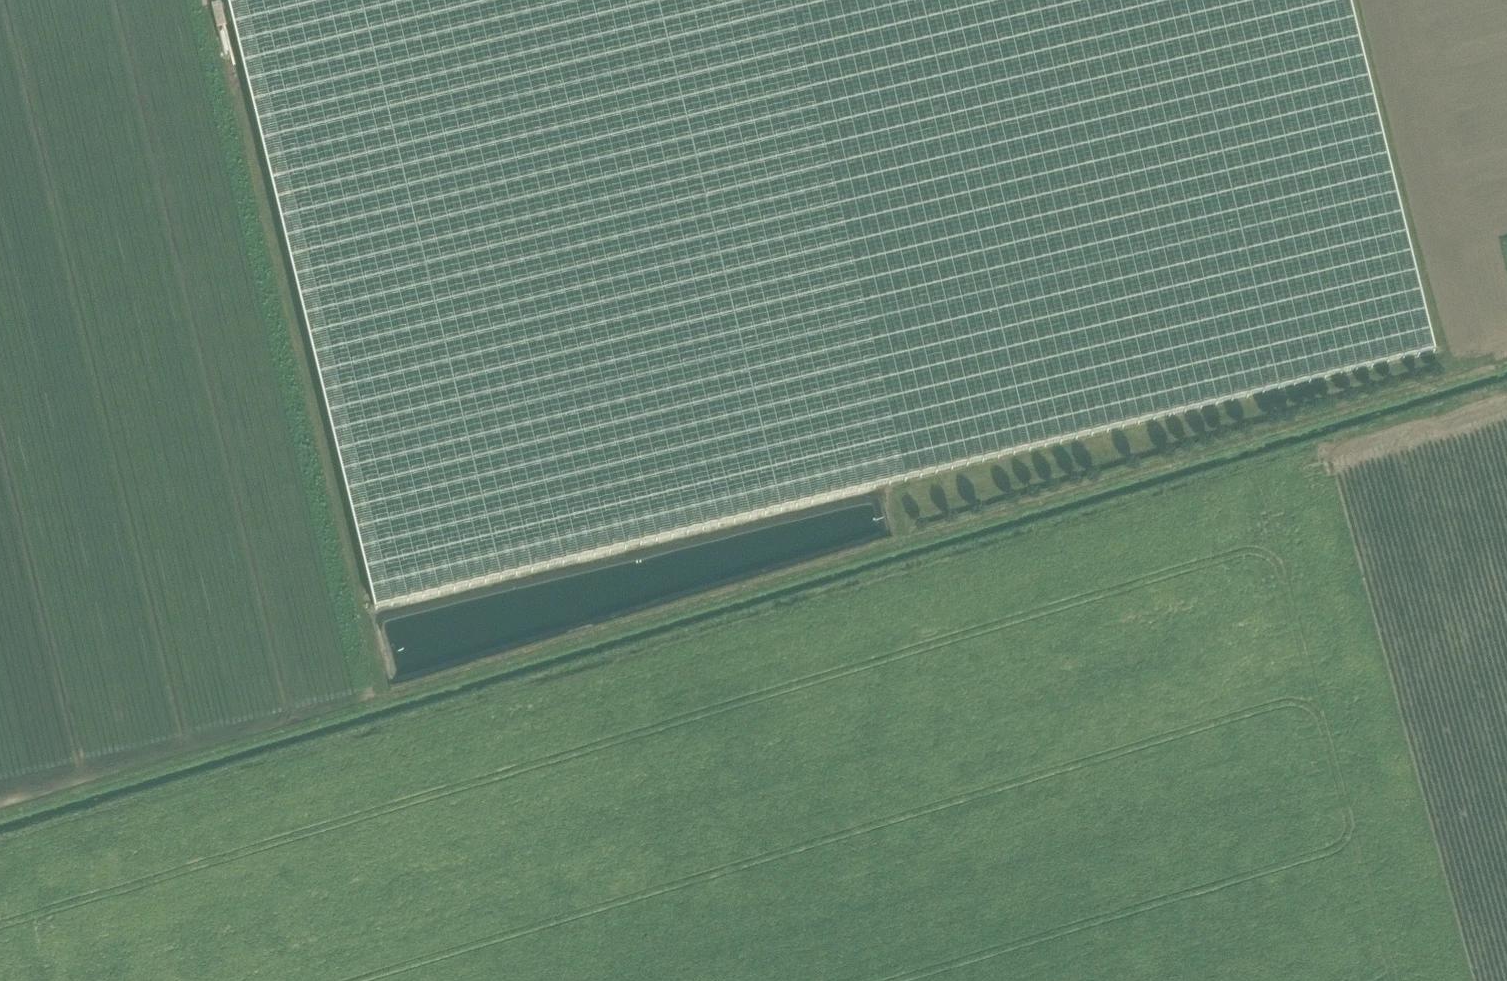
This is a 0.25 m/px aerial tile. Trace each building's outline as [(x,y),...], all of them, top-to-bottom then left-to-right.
[(372,610),(1435,353),(1349,0),(224,0),(372,610)]
